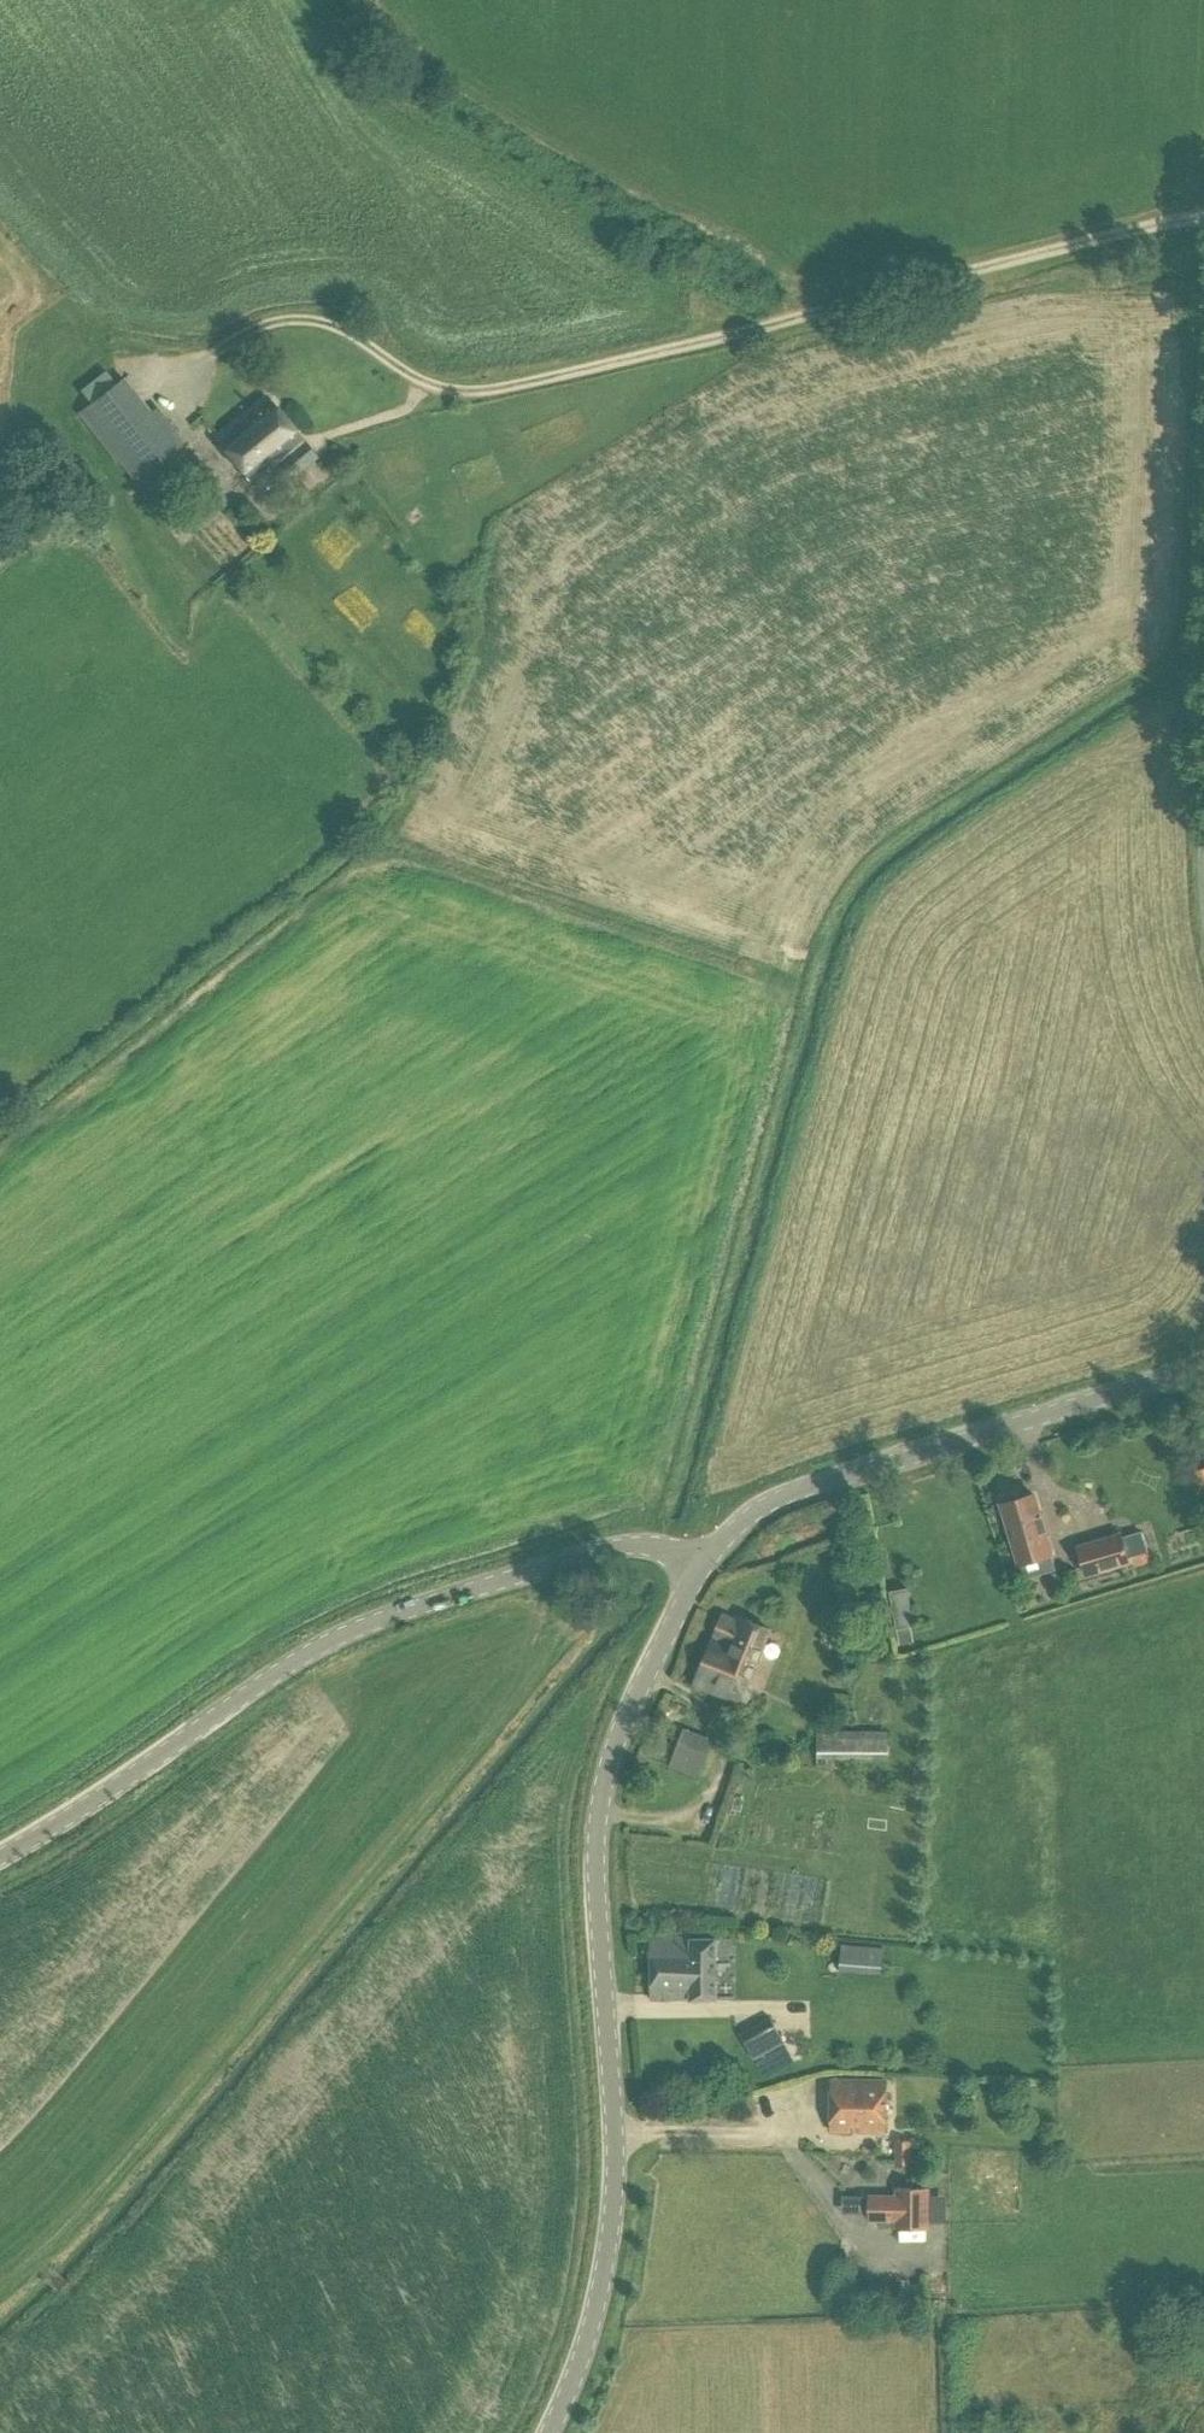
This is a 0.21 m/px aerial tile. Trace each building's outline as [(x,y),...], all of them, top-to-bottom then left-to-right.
[(1116,264),(1119,275),(1132,272),(1130,261),(1116,264)] [(79,413),(117,465),(120,462),(135,481),(185,443),(157,407),(151,412),(124,378),(79,413)] [(263,397),(215,438),(255,485),(283,461),(295,475),(302,470),(315,458),(263,397)] [(1006,1503),(1003,1504),(1021,1566),(1053,1557),(1046,1534),(1050,1533),(1044,1513),(1040,1514),(1035,1494),(1020,1499),(1016,1496),(1009,1498),(1006,1503)] [(1120,1537),(1127,1563),(1129,1567),(1149,1561),(1141,1531),(1120,1537)] [(1127,1563),(1120,1537),(1119,1535),(1077,1546),(1085,1575),(1127,1563)] [(890,1591),(897,1629),(914,1625),(907,1588),(890,1591)] [(694,1683),(740,1701),(768,1628),(743,1618),(741,1622),(721,1614),(694,1683)] [(670,1767),(698,1778),(713,1739),(685,1727),(670,1767)] [(820,1733),(820,1757),(885,1756),(885,1731),(820,1733)] [(691,2000),(693,1939),(693,1938),(653,1938),(652,1997),(673,1997),(673,2000),(691,2000)] [(693,1939),(691,2000),(691,2001),(717,2002),(718,1940),(693,1939)] [(840,1971),(883,1973),(884,1949),(841,1947),(840,1971)] [(831,2129),(887,2130),(888,2081),(832,2080),(831,2129)] [(896,2140),(896,2165),(912,2165),(914,2140),(896,2140)] [(869,2218),(896,2218),(896,2227),(930,2227),(930,2189),(895,2189),(895,2195),(869,2195),(869,2218)]
